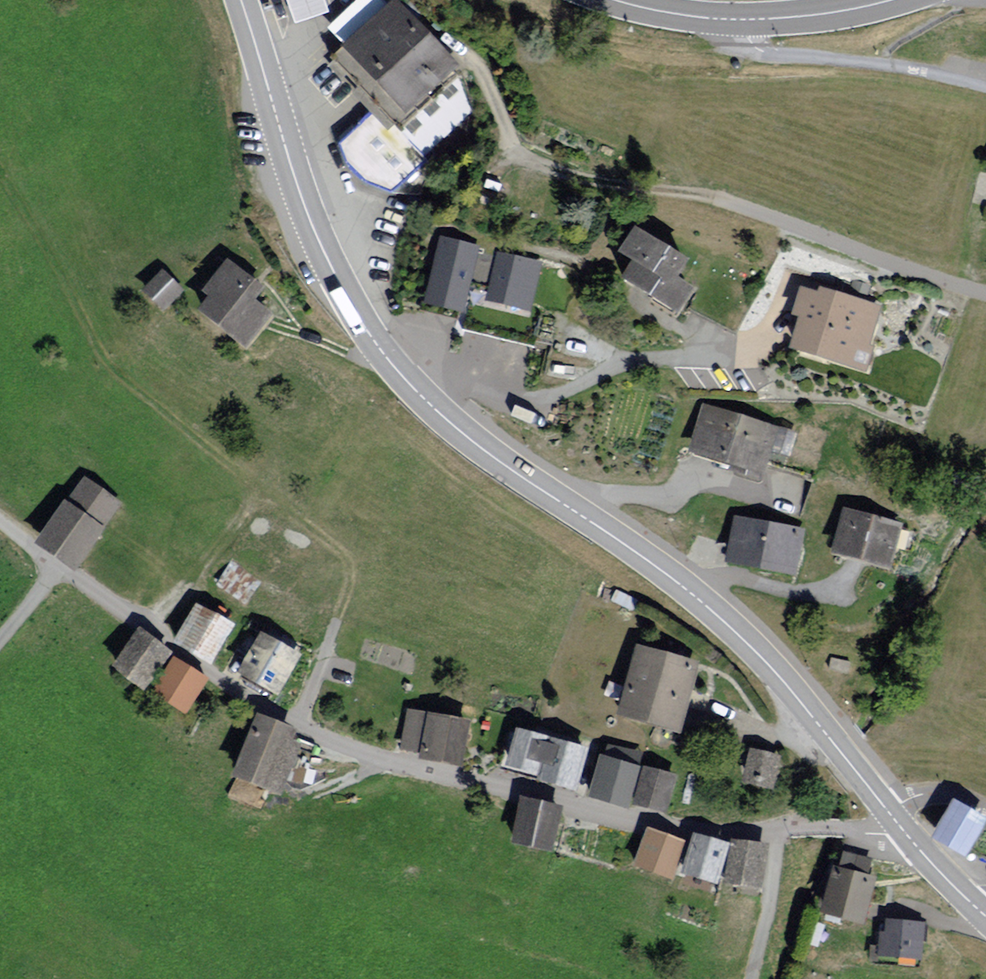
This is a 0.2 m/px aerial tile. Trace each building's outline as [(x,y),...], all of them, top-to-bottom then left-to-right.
[(297,30),(331,19),(325,0),(287,0),(297,30)] [(327,31),(345,52),(332,66),(374,120),(341,148),(348,170),(370,186),(390,196),(474,111),(451,83),(463,71),(387,0),(364,0),(327,31)] [(698,266),(640,234),(627,257),(638,265),(627,284),(686,317),(700,294),(686,286),(698,266)] [(230,266),(206,298),(214,305),(203,318),(250,357),(278,319),(262,308),(269,297),(230,266)] [(163,274),(144,294),(166,315),(185,295),(163,274)] [(426,279),(418,314),(460,324),(468,289),(426,279)] [(823,298),(802,292),(794,321),(802,323),(793,353),(870,377),(878,351),(874,350),(884,311),(825,293),(823,298)] [(706,413),(692,457),(765,480),(779,436),(706,413)] [(86,480),(71,503),(68,501),(37,548),(81,576),(127,507),(86,480)] [(902,531),(849,513),(834,555),(887,573),(902,531)] [(733,522),(726,568),(797,579),(804,533),(733,522)] [(236,626),(197,607),(178,645),(217,665),(236,626)] [(173,654),(138,631),(113,668),(148,692),(173,654)] [(259,637),(241,675),(286,697),(304,658),(259,637)] [(642,652),(624,724),(684,740),(702,668),(642,652)] [(210,682),(175,660),(153,695),(188,716),(210,682)] [(474,727),(408,714),(399,759),(465,771),(474,727)] [(309,738),(259,720),(236,783),(286,801),(309,738)] [(589,760),(554,751),(543,791),(578,801),(589,760)] [(784,758),(753,753),(747,789),(778,794),(784,758)] [(643,772),(602,760),(589,802),(630,814),(643,772)] [(682,782),(645,771),(634,810),(671,820),(682,782)] [(936,841),(970,861),(985,835),(985,822),(957,805),(936,841)] [(559,855),(566,816),(522,808),(515,847),(559,855)] [(689,846),(649,832),(636,871),(676,884),(689,846)] [(722,888),(731,847),(696,840),(688,880),(722,888)] [(769,847),(736,844),(732,891),(766,894),(769,847)] [(837,869),(826,918),(870,928),(881,880),(872,878),(875,862),(847,855),(844,871),(837,869)] [(886,924),(884,958),(922,960),(925,926),(886,924)]
